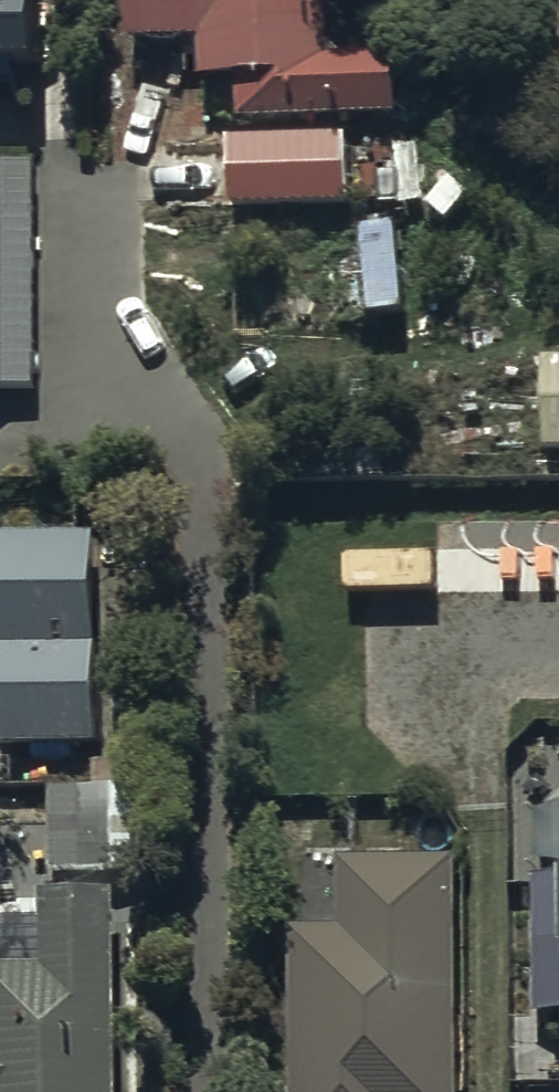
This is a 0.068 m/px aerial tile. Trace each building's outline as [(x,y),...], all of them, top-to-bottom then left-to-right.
[(45,62),(45,0),(0,0),(0,61),(45,62)] [(132,54),(201,54),(201,89),(242,89),(242,130),(400,130),(400,69),(332,69),(332,0),(132,0),(132,54)] [(351,147),(235,150),(237,215),(353,213),(351,147)] [(0,160),(0,396),(37,395),(30,159),(0,160)] [(546,362),(548,457),(558,457),(558,362),(546,362)] [(0,548),(0,663),(0,668),(0,754),(102,755),(103,548),(0,548)] [(51,796),(50,878),(148,879),(149,798),(51,796)] [(410,866),(343,867),(343,935),(294,935),(293,1091),(458,1091),(456,865),(440,866),(440,828),(410,829),(410,866)] [(536,886),(539,1020),(558,1020),(558,886),(536,886)] [(122,909),(47,908),(47,982),(0,981),(0,1091),(121,1091),(122,909)]
